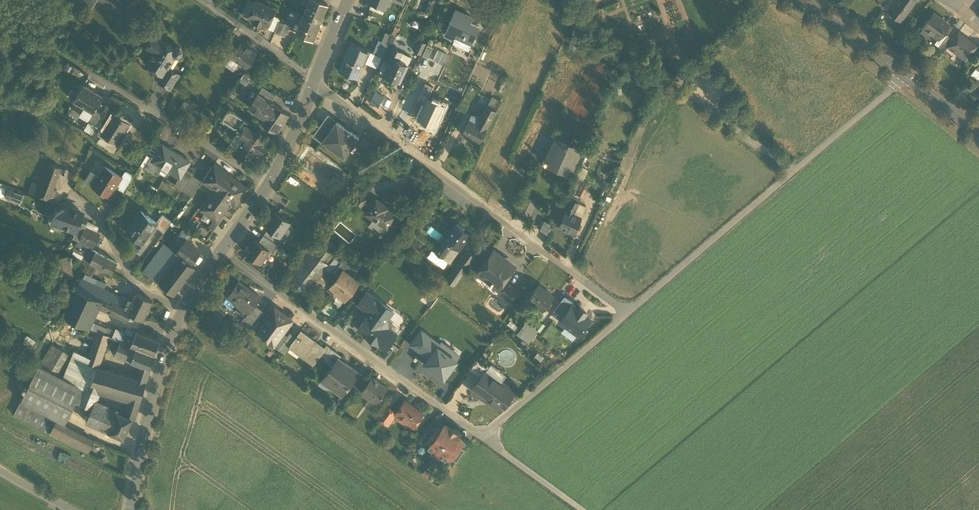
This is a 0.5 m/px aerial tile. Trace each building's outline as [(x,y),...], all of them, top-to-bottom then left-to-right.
[(81,5),(91,11),(98,0),(84,0),(81,5)] [(117,0),(107,0),(105,4),(118,13),(119,11),(128,17),(139,0),(125,0),(123,3),(117,0)] [(316,0),(310,0),(303,16),(319,23),(327,5),(316,0)] [(367,1),(385,8),(389,0),(368,0),(367,1)] [(884,7),(888,10),(894,2),(891,0),(889,0),(884,7)] [(888,10),(901,20),(916,0),(896,0),(894,2),(888,10)] [(275,11),(255,2),(248,19),(255,22),(254,23),(261,26),(261,24),(268,27),(273,16),(275,11)] [(472,17),(463,13),(462,14),(455,11),(450,23),(452,24),(446,35),(454,39),(453,42),(458,44),(468,48),(469,49),(476,33),(473,32),(476,25),(470,22),(472,17)] [(942,19),(934,13),(923,27),(924,27),(925,25),(932,30),(931,32),(931,33),(938,38),(948,24),(948,23),(947,24),(941,19),(942,19)] [(280,19),(273,16),(268,27),(267,29),(275,32),(279,23),(280,19)] [(319,23),(303,16),(296,33),(312,40),(319,23)] [(283,25),(279,23),(275,32),(280,35),(284,25),(283,25)] [(290,26),(284,23),(283,25),(284,25),(280,35),(286,37),(290,26)] [(932,30),(925,25),(924,27),(923,27),(920,31),(928,37),(931,33),(931,32),(932,30)] [(977,45),(958,31),(948,46),(966,59),(977,45)] [(942,32),(935,41),(940,45),(947,35),(942,32)] [(174,48),(155,35),(148,47),(155,51),(147,63),(163,73),(159,80),(171,87),(179,74),(168,67),(176,55),(179,55),(182,53),(182,49),(180,47),(176,46),(174,48)] [(947,35),(939,46),(944,50),(953,39),(947,35)] [(378,41),(372,53),(381,57),(387,45),(378,41)] [(419,41),(414,52),(420,54),(425,44),(419,41)] [(226,42),(220,51),(225,54),(228,48),(229,48),(231,45),(226,42)] [(256,54),(240,43),(234,52),(230,57),(247,68),(256,54)] [(368,51),(351,44),(340,71),(349,75),(350,72),(358,75),(368,51)] [(425,44),(420,54),(427,58),(432,48),(425,44)] [(468,48),(458,44),(455,50),(465,55),(468,48)] [(225,54),(222,58),(227,62),(230,57),(234,52),(229,48),(228,48),(225,54)] [(393,48),(385,64),(388,66),(383,76),(399,83),(408,66),(407,65),(398,61),(402,53),(393,48)] [(437,51),(433,61),(443,65),(447,55),(437,51)] [(411,58),(402,53),(398,61),(407,65),(411,58)] [(69,64),(66,71),(86,80),(89,74),(69,64)] [(103,96),(84,84),(73,101),(92,112),(93,113),(95,109),(103,96)] [(425,84),(418,100),(425,103),(428,98),(433,87),(425,84)] [(276,96),(263,88),(260,93),(272,101),(276,96)] [(122,101),(112,95),(108,101),(118,107),(122,101)] [(287,115),(257,95),(255,99),(249,107),(265,118),(262,123),(273,130),(276,132),(287,115)] [(428,98),(425,103),(417,119),(435,127),(445,106),(428,98)] [(195,107),(185,101),(176,115),(186,121),(195,107)] [(496,110),(487,105),(479,120),(477,123),(486,128),(496,110)] [(102,113),(95,109),(93,113),(92,112),(87,120),(97,126),(102,113)] [(244,119),(229,109),(222,119),(237,129),(244,119)] [(114,113),(98,140),(106,145),(110,139),(118,143),(123,136),(120,134),(128,122),(114,113)] [(207,114),(198,128),(204,132),(213,118),(207,114)] [(329,147),(343,127),(328,116),(314,136),(329,147)] [(477,123),(469,119),(461,133),(470,138),(469,140),(478,145),(487,128),(486,128),(477,123)] [(262,123),(261,122),(258,128),(269,135),(273,130),(262,123)] [(266,140),(246,127),(241,135),(246,139),(238,150),(252,160),(257,152),(260,153),(265,145),(263,144),(266,140)] [(344,158),(359,138),(343,127),(329,147),(344,158)] [(241,135),(238,134),(230,145),(238,150),(246,139),(241,135)] [(377,148),(363,138),(357,147),(370,157),(377,148)] [(579,150),(556,140),(546,161),(546,162),(552,165),(553,162),(570,170),(579,150)] [(158,173),(162,166),(180,177),(185,168),(186,167),(187,167),(190,162),(190,161),(163,144),(154,159),(152,158),(146,166),(158,173)] [(324,165),(309,155),(304,161),(310,166),(303,175),(312,181),(320,187),(326,178),(329,181),(335,174),(335,173),(324,165)] [(343,170),(328,160),(324,165),(335,173),(335,174),(339,176),(343,170)] [(49,163),(43,179),(42,179),(40,186),(36,196),(47,200),(52,188),(54,183),(55,183),(61,168),(49,163)] [(105,166),(100,174),(101,175),(100,176),(91,171),(85,180),(94,185),(94,186),(109,195),(113,189),(116,191),(118,187),(115,186),(121,176),(105,166)] [(226,191),(234,196),(238,200),(246,188),(232,178),(230,181),(212,167),(203,178),(217,189),(224,194),(226,191)] [(185,168),(180,177),(175,184),(183,189),(191,175),(193,173),(185,168)] [(298,180),(308,186),(312,181),(303,175),(302,174),(298,180)] [(191,175),(183,189),(191,194),(201,181),(191,175)] [(130,181),(121,176),(115,186),(118,187),(123,191),(130,181)] [(15,178),(11,186),(17,188),(20,180),(15,178)] [(578,178),(572,192),(579,196),(586,181),(578,178)] [(40,186),(33,183),(29,194),(36,196),(40,186)] [(52,188),(47,200),(53,202),(57,190),(52,188)] [(216,220),(234,196),(226,191),(224,194),(217,189),(202,209),(216,220)] [(579,196),(572,192),(569,199),(571,200),(578,203),(580,196),(579,196)] [(365,199),(360,195),(354,204),(359,208),(365,199)] [(536,202),(525,197),(518,212),(529,217),(536,202)] [(383,205),(375,200),(365,215),(387,229),(395,217),(382,207),(383,205)] [(578,203),(571,200),(566,211),(573,213),(578,203)] [(82,212),(66,206),(65,210),(63,210),(56,213),(60,221),(64,223),(63,225),(64,227),(69,229),(72,228),(76,229),(77,230),(80,221),(83,214),(82,212)] [(566,210),(559,227),(574,233),(581,217),(573,213),(566,211),(566,210)] [(156,222),(141,211),(127,230),(143,241),(154,225),(157,222),(156,222)] [(275,213),(265,226),(268,229),(279,236),(280,236),(289,223),(275,213)] [(172,221),(162,214),(156,222),(157,222),(154,225),(164,232),(172,221)] [(541,230),(550,234),(554,224),(546,220),(541,230)] [(86,224),(80,221),(77,230),(76,229),(73,237),(79,240),(86,224)] [(98,225),(88,221),(86,226),(97,231),(99,227),(98,225)] [(455,225),(445,239),(435,253),(442,258),(452,244),(459,249),(469,235),(462,230),(464,228),(457,223),(456,225),(455,225)] [(97,231),(86,226),(79,240),(92,246),(99,232),(97,231)] [(194,234),(184,228),(178,235),(185,240),(186,240),(189,242),(194,234)] [(268,229),(264,235),(278,245),(283,239),(280,236),(279,236),(268,229)] [(278,245),(264,235),(258,243),(269,251),(273,254),(278,245)] [(92,246),(79,240),(75,248),(81,251),(82,250),(85,251),(88,246),(91,248),(92,246)] [(185,240),(176,253),(180,256),(190,264),(200,251),(189,242),(186,240),(185,240)] [(258,243),(254,240),(245,252),(261,263),(269,251),(258,243)] [(327,241),(316,255),(323,261),(334,246),(327,241)] [(176,253),(163,243),(143,270),(159,283),(180,256),(176,253)] [(91,248),(88,246),(85,251),(81,258),(89,262),(96,251),(91,248)] [(334,246),(323,261),(329,266),(340,251),(334,246)] [(117,262),(96,251),(89,262),(91,263),(95,265),(104,270),(111,273),(117,262)] [(316,255),(310,251),(288,279),(309,295),(318,283),(316,282),(329,266),(323,261),(316,255)] [(467,251),(447,280),(454,285),(474,257),(467,251)] [(435,253),(427,264),(434,269),(442,258),(435,253)] [(73,277),(70,255),(54,258),(58,280),(73,277)] [(180,256),(159,283),(173,294),(194,267),(190,264),(180,256)] [(497,257),(493,258),(491,261),(492,265),(484,266),(479,274),(490,282),(489,284),(491,285),(492,283),(498,288),(513,267),(506,261),(505,263),(497,257)] [(344,258),(334,272),(338,276),(343,270),(344,270),(349,262),(344,258)] [(91,263),(85,273),(90,275),(95,265),(91,263)] [(338,276),(330,287),(334,291),(335,293),(338,296),(341,296),(345,299),(359,282),(344,270),(343,270),(338,276)] [(112,293),(82,278),(78,288),(102,299),(108,302),(110,299),(112,293)] [(260,297),(238,281),(227,297),(249,313),(254,305),(260,297)] [(517,292),(506,283),(499,293),(511,301),(517,292)] [(554,296),(539,285),(528,299),(534,303),(543,310),(554,296)] [(78,288),(75,287),(62,314),(81,323),(89,327),(99,307),(102,299),(78,288)] [(124,306),(128,308),(127,311),(130,313),(143,319),(152,300),(136,292),(132,300),(128,298),(128,299),(126,298),(123,303),(125,304),(124,306)] [(370,312),(358,330),(386,349),(396,334),(387,327),(386,321),(393,310),(379,300),(366,292),(358,304),(370,312)] [(119,296),(112,293),(110,299),(113,300),(116,302),(119,296)] [(563,317),(572,305),(574,302),(565,295),(553,310),(563,317)] [(528,299),(526,297),(522,302),(531,308),(534,303),(528,299)] [(108,302),(102,299),(99,307),(126,320),(128,319),(130,313),(127,311),(128,308),(124,306),(116,302),(113,300),(111,303),(108,302)] [(249,313),(241,323),(251,330),(257,321),(264,312),(254,305),(249,313)] [(579,335),(591,319),(584,314),(586,312),(579,307),(578,309),(572,305),(563,317),(560,321),(579,335)] [(262,325),(256,333),(273,346),(282,333),(284,331),(292,320),(274,307),(262,325)] [(262,325),(257,321),(251,330),(256,333),(262,325)] [(537,329),(526,321),(517,334),(528,342),(537,329)] [(89,327),(81,323),(77,331),(94,339),(97,330),(89,327)] [(115,330),(108,327),(105,333),(109,335),(113,336),(115,330)] [(131,335),(116,328),(115,330),(113,336),(120,340),(130,344),(136,332),(133,330),(131,335)] [(105,333),(97,330),(94,339),(88,357),(86,362),(96,367),(98,368),(109,335),(105,333)] [(159,340),(136,331),(136,332),(130,344),(137,347),(155,354),(159,340)] [(301,331),(297,337),(296,336),(295,337),(296,338),(293,341),(288,348),(299,356),(300,354),(313,364),(320,355),(323,351),(322,350),(310,341),(312,339),(301,331)] [(429,358),(438,347),(439,345),(421,331),(411,344),(429,358)] [(282,333),(273,346),(278,350),(288,337),(282,333)] [(288,337),(278,350),(284,354),(288,348),(293,341),(288,337)] [(130,344),(120,340),(114,354),(131,360),(137,347),(130,344)] [(69,353),(53,344),(39,366),(56,375),(69,353)] [(331,349),(326,345),(322,350),(323,351),(320,355),(324,358),(331,349)] [(155,354),(137,347),(131,360),(141,364),(150,368),(155,354)] [(442,379),(456,361),(438,347),(429,358),(425,364),(436,373),(435,374),(442,379)] [(341,356),(331,349),(324,358),(323,359),(332,366),(338,358),(339,359),(341,356)] [(75,351),(63,379),(84,387),(89,389),(90,389),(91,385),(96,367),(86,362),(88,357),(75,351)] [(339,359),(338,358),(332,366),(321,381),(341,395),(358,372),(339,359)] [(489,368),(477,359),(469,370),(480,378),(486,371),(489,368)] [(150,368),(141,364),(137,373),(148,376),(150,368)] [(39,366),(38,365),(21,400),(28,404),(21,418),(50,432),(56,420),(65,424),(76,401),(78,402),(84,387),(63,379),(56,375),(39,366)] [(98,368),(96,367),(91,385),(130,396),(128,405),(126,412),(133,415),(132,417),(135,418),(146,382),(136,378),(98,368)] [(486,371),(480,378),(472,390),(498,408),(503,402),(505,404),(514,391),(486,371)] [(148,376),(137,373),(136,378),(146,382),(148,376)] [(372,377),(360,392),(375,403),(381,395),(381,396),(387,388),(372,377)] [(89,389),(84,387),(78,402),(92,408),(95,401),(96,401),(99,393),(90,389),(89,389)] [(21,400),(14,414),(21,418),(28,404),(21,400)] [(96,401),(95,401),(92,408),(86,421),(102,428),(111,408),(96,401)] [(423,414),(405,401),(396,413),(395,416),(398,418),(401,418),(413,427),(423,414)] [(385,406),(377,417),(383,421),(391,409),(385,406)] [(124,414),(111,408),(102,428),(123,438),(132,417),(133,415),(126,412),(124,414)] [(391,409),(383,421),(388,425),(395,416),(396,413),(391,409)] [(65,424),(56,420),(50,432),(59,437),(65,424)] [(95,440),(65,424),(59,437),(88,452),(95,440)] [(427,441),(427,442),(431,445),(429,447),(437,453),(453,431),(448,427),(448,428),(445,425),(440,432),(436,429),(427,441)] [(431,426),(422,438),(427,441),(436,429),(431,426)] [(453,431),(437,453),(445,459),(447,456),(451,459),(460,447),(456,444),(461,437),(458,435),(458,434),(453,431)] [(460,447),(451,459),(456,462),(465,450),(460,447)]
